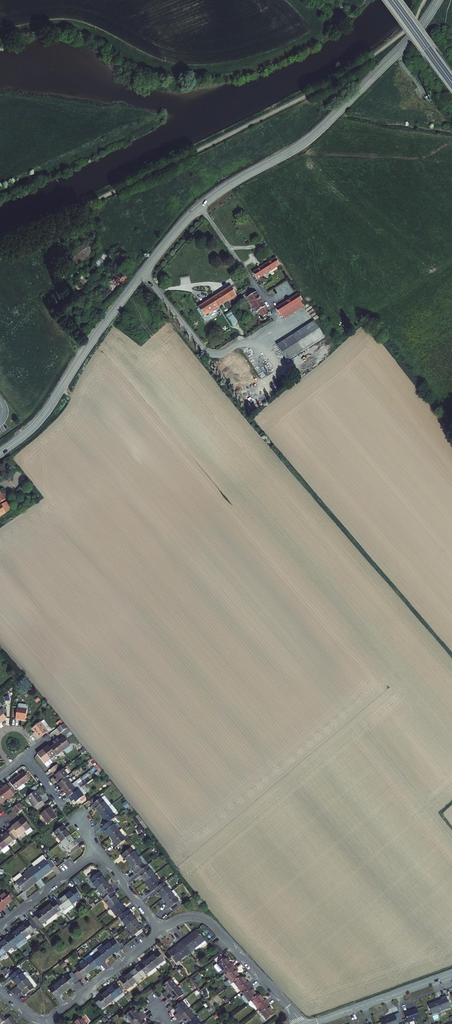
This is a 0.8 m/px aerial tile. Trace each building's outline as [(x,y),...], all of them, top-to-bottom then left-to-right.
[(68,254),(76,265),(92,252),(84,241),(68,254)] [(71,285),(75,289),(102,260),(114,271),(105,279),(107,282),(102,286),(104,289),(95,299),(100,304),(120,283),(118,282),(123,277),(116,270),(117,268),(101,253),(71,285)] [(59,256),(51,261),(55,266),(62,260),(59,256)] [(273,258),(262,265),(266,271),(277,264),(273,258)] [(262,265),(250,273),(253,278),(266,271),(262,265)] [(201,315),(233,295),(228,286),(196,306),(201,315)] [(76,290),(73,293),(86,307),(91,302),(78,288),(76,290)] [(253,292),(244,298),(254,312),(255,311),(260,317),(266,312),(253,292)] [(299,300),(296,294),(273,309),(277,315),(279,313),(298,301),(299,300)] [(298,301),(279,313),(282,318),(301,305),(298,301)] [(231,312),(226,314),(231,326),(237,323),(231,312)] [(311,322),(275,345),(285,361),(321,337),(311,322)] [(15,512),(27,503),(22,496),(10,504),(15,512)] [(8,510),(3,503),(0,505),(0,515),(8,510)] [(19,709),(18,709),(17,721),(26,722),(28,710),(27,710),(19,709)] [(35,737),(38,740),(47,732),(47,731),(50,729),(43,721),(40,723),(32,729),(31,730),(36,736),(35,737)] [(31,728),(32,729),(40,723),(39,721),(31,728)] [(63,723),(58,727),(61,732),(64,735),(69,731),(63,723)] [(58,738),(55,740),(63,750),(66,754),(71,749),(72,745),(70,743),(69,744),(64,738),(63,737),(60,740),(58,738)] [(54,745),(50,748),(56,755),(63,750),(55,740),(52,742),(54,745)] [(48,746),(43,750),(50,759),(56,755),(50,748),(48,746)] [(43,750),(37,755),(45,764),(47,767),(53,762),(50,759),(43,750)] [(61,770),(59,767),(53,772),(55,775),(61,770)] [(63,768),(61,770),(55,775),(57,777),(55,779),(58,783),(66,777),(69,775),(63,768)] [(24,773),(10,783),(16,790),(29,780),(24,773)] [(66,777),(58,783),(61,787),(59,789),(61,791),(71,783),(66,777)] [(71,783),(61,791),(63,794),(65,792),(69,796),(77,790),(71,783)] [(0,793),(0,806),(11,797),(12,798),(15,796),(11,791),(7,786),(0,791),(1,792),(0,793)] [(82,786),(77,790),(69,796),(72,801),(74,799),(76,801),(84,795),(84,794),(87,792),(82,786)] [(35,807),(42,801),(43,800),(39,796),(41,794),(37,789),(28,797),(32,803),(35,807)] [(96,808),(100,813),(109,807),(111,804),(107,798),(104,800),(102,798),(100,795),(94,800),(96,803),(93,805),(95,809),(96,808)] [(35,807),(38,810),(45,804),(42,801),(35,807)] [(12,809),(17,815),(24,810),(19,804),(12,809)] [(111,804),(109,807),(114,813),(117,810),(112,804),(111,804)] [(50,806),(41,814),(48,823),(56,817),(51,811),(53,809),(50,806)] [(114,813),(109,807),(100,813),(105,819),(104,820),(107,824),(112,820),(116,816),(114,813)] [(25,833),(27,836),(33,832),(22,819),(17,824),(25,833)] [(111,836),(119,829),(122,827),(119,823),(116,825),(112,820),(107,824),(102,827),(105,831),(107,831),(111,836)] [(25,833),(17,824),(8,830),(16,840),(18,838),(19,838),(25,833)] [(65,830),(65,829),(63,826),(53,833),(61,842),(69,835),(65,830)] [(127,839),(119,829),(111,836),(115,842),(114,843),(117,846),(127,839)] [(3,835),(0,837),(7,847),(16,840),(8,830),(5,833),(6,834),(4,836),(3,835)] [(69,835),(61,842),(68,851),(77,844),(74,841),(69,835)] [(1,852),(4,855),(10,850),(7,847),(0,837),(0,853),(1,852)] [(131,864),(139,857),(132,848),(122,855),(126,859),(127,858),(131,864)] [(34,861),(37,864),(33,867),(33,866),(28,870),(37,881),(51,869),(51,868),(45,860),(41,856),(34,861)] [(49,857),(45,860),(51,868),(54,865),(49,857)] [(139,872),(147,867),(139,857),(131,864),(135,870),(134,870),(137,874),(139,872)] [(148,865),(147,867),(139,872),(142,877),(143,876),(148,881),(156,875),(148,865)] [(24,873),(25,874),(21,877),(19,874),(13,879),(23,892),(37,881),(28,870),(24,873)] [(100,873),(91,880),(97,889),(106,882),(102,877),(102,876),(100,873)] [(156,875),(148,881),(152,887),(151,888),(154,891),(156,889),(163,884),(156,875)] [(106,882),(97,889),(104,898),(113,892),(114,891),(111,888),(110,888),(106,882)] [(166,882),(163,884),(156,889),(159,893),(160,892),(165,898),(173,891),(166,882)] [(71,891),(65,895),(72,904),(82,897),(75,887),(71,890),(71,891)] [(173,891),(165,898),(169,903),(168,904),(171,908),(173,906),(180,901),(173,891)] [(116,897),(113,892),(104,898),(103,900),(110,909),(119,903),(115,897),(116,897)] [(0,899),(0,904),(5,910),(7,907),(6,906),(13,901),(7,893),(0,899)] [(72,904),(65,895),(60,899),(59,899),(55,902),(61,909),(63,911),(72,904)] [(61,909),(55,902),(54,900),(50,903),(51,904),(45,908),(52,917),(54,920),(57,918),(58,915),(56,913),(61,909)] [(183,904),(180,901),(173,906),(176,909),(183,904)] [(110,909),(118,919),(119,918),(127,912),(124,908),(124,909),(119,903),(110,909)] [(32,917),(38,925),(41,923),(42,924),(52,917),(45,908),(40,912),(39,911),(32,917)] [(131,914),(129,911),(127,912),(119,918),(126,927),(134,921),(130,915),(131,914)] [(19,928),(25,937),(35,930),(28,920),(24,923),(25,924),(19,928)] [(139,926),(134,921),(126,927),(133,936),(135,934),(142,930),(142,929),(140,926),(139,926)] [(25,937),(19,928),(13,933),(13,932),(9,935),(16,944),(25,937)] [(199,931),(185,943),(194,954),(198,951),(197,950),(208,942),(199,931)] [(0,943),(7,951),(13,947),(15,949),(18,946),(16,944),(9,935),(5,937),(6,938),(0,943)] [(16,944),(18,946),(19,948),(28,941),(25,937),(16,944)] [(115,938),(114,940),(120,949),(122,948),(115,938)] [(114,940),(104,947),(110,955),(116,951),(117,952),(120,949),(114,940)] [(178,964),(188,957),(189,958),(194,954),(185,943),(171,954),(178,964)] [(102,944),(92,951),(95,954),(104,947),(102,944)] [(104,947),(95,954),(102,963),(106,960),(105,959),(110,955),(104,947)] [(92,951),(83,958),(85,961),(95,954),(92,951)] [(155,956),(150,960),(157,969),(166,961),(159,952),(155,955),(155,956)] [(95,954),(85,961),(92,970),(97,965),(98,966),(102,963),(95,954)] [(222,956),(216,961),(219,965),(226,960),(222,956)] [(224,971),(227,974),(236,967),(234,965),(232,965),(227,959),(226,960),(219,965),(217,967),(216,968),(220,973),(221,973),(224,971)] [(150,960),(144,965),(144,964),(140,967),(147,976),(151,973),(153,976),(158,971),(157,969),(150,960)] [(85,961),(76,969),(78,971),(83,978),(87,975),(86,974),(92,970),(85,961)] [(147,976),(140,967),(136,970),(137,970),(131,975),(138,983),(147,976)] [(227,984),(230,988),(234,985),(236,983),(243,978),(237,972),(239,971),(236,967),(227,974),(232,980),(227,984)] [(11,974),(9,976),(12,980),(13,979),(17,984),(26,978),(28,976),(26,973),(24,972),(22,974),(19,969),(17,970),(11,974)] [(83,978),(78,971),(74,974),(79,981),(83,978)] [(73,974),(69,977),(74,984),(78,981),(73,974)] [(68,975),(59,982),(65,990),(70,986),(71,987),(75,984),(74,984),(69,977),(68,975)] [(126,979),(125,978),(121,981),(129,991),(138,983),(131,975),(126,979)] [(243,978),(236,983),(241,989),(244,993),(253,986),(251,983),(249,984),(244,977),(243,978)] [(33,988),(26,978),(17,984),(21,990),(21,991),(24,995),(33,988)] [(167,997),(178,988),(172,980),(164,987),(168,992),(164,994),(167,997)] [(56,999),(60,996),(59,995),(65,990),(59,982),(49,989),(56,999)] [(117,985),(113,988),(114,989),(108,993),(115,1001),(124,994),(117,985)] [(259,997),(254,990),(256,989),(253,986),(244,993),(247,996),(246,997),(245,999),(250,1005),(254,1001),(259,997)] [(176,1002),(177,1002),(184,996),(178,988),(167,997),(169,1001),(173,998),(176,1002)] [(105,1009),(115,1001),(108,993),(103,997),(102,996),(98,999),(105,1009)] [(124,994),(115,1001),(117,1004),(126,997),(124,994)] [(259,997),(254,1001),(262,1011),(271,1004),(268,1001),(267,1003),(261,996),(259,997)] [(445,996),(440,998),(440,999),(427,1004),(431,1014),(450,1007),(445,996)] [(176,1017),(178,1020),(190,1011),(184,1002),(175,1009),(179,1014),(176,1017)] [(271,1004),(262,1011),(270,1021),(277,1015),(272,1009),(274,1008),(271,1004)] [(408,1011),(403,1012),(407,1023),(419,1018),(416,1009),(408,1011)] [(142,1012),(138,1015),(135,1010),(126,1016),(132,1023),(134,1023),(145,1015),(142,1012)] [(184,1020),(187,1023),(189,1023),(196,1019),(190,1011),(178,1020),(181,1023),(184,1020)] [(6,1021),(0,1013),(0,1023),(1,1023),(4,1022),(6,1023),(16,1023),(11,1017),(6,1021)] [(379,1021),(381,1023),(398,1023),(393,1014),(386,1017),(387,1018),(385,1019),(384,1018),(379,1021)] [(134,1023),(146,1023),(144,1021),(147,1019),(145,1015),(134,1023)]
